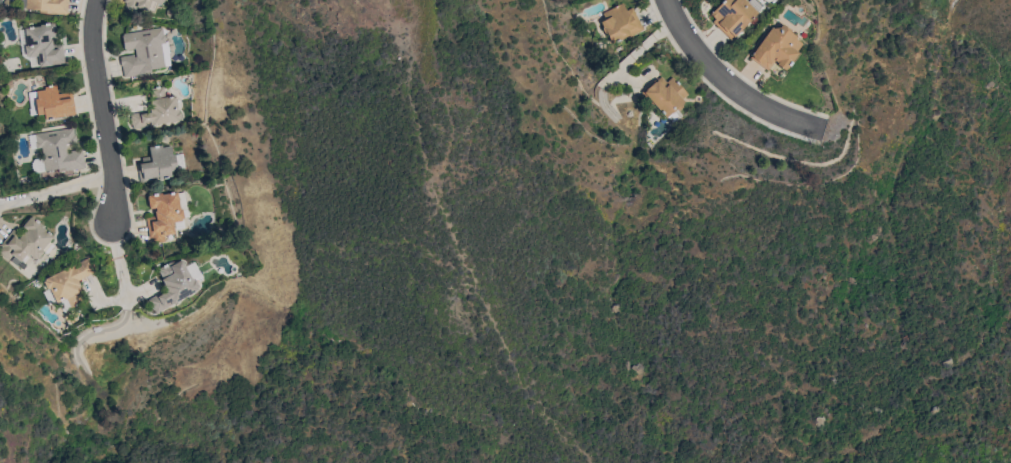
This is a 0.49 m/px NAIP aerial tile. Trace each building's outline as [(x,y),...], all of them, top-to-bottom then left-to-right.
[(25,8),(26,0),(68,0),(67,15),(39,12),(39,9),(25,8)] [(124,1),(124,0),(164,0),(163,2),(161,1),(161,3),(158,2),(154,13),(138,7),(136,12),(124,8),(126,2),(124,1)] [(710,14),(723,0),(746,0),(748,2),(747,2),(757,12),(734,36),(734,35),(730,39),(712,21),(715,18),(710,14)] [(644,29),(630,36),(629,33),(612,43),(600,21),(605,18),(602,13),(621,3),(625,10),(632,7),(644,29)] [(24,28),(40,26),(40,24),(54,22),(55,36),(50,36),(50,39),(52,39),(52,44),(62,43),(65,63),(50,65),(39,66),(37,56),(29,57),(29,55),(26,55),(24,45),(27,45),(24,28)] [(771,26),(776,30),(781,23),(790,30),(789,31),(797,36),(795,38),(802,43),(796,51),(798,53),(787,68),(786,68),(785,70),(776,63),(777,62),(774,60),(767,70),(750,57),(751,55),(771,26)] [(163,27),(166,42),(161,43),(165,66),(151,68),(152,72),(124,77),(122,66),(121,66),(120,56),(133,54),(134,56),(136,56),(134,49),(125,50),(125,49),(124,49),(122,35),(123,35),(123,33),(163,27)] [(688,94),(682,99),(684,101),(682,103),(682,106),(678,110),(682,115),(673,123),(667,117),(666,117),(653,104),(652,105),(641,92),(656,77),(657,79),(660,76),(666,82),(672,76),(688,94)] [(76,114),(45,119),(44,113),(30,115),(29,108),(36,107),(35,98),(38,98),(37,91),(45,89),(44,87),(56,85),(57,94),(71,91),(72,96),(73,96),(76,114)] [(133,128),(132,124),(131,124),(130,117),(131,117),(130,114),(150,110),(149,105),(151,105),(148,89),(163,86),(165,97),(175,95),(178,112),(180,111),(181,117),(179,118),(179,120),(133,128)] [(74,134),(75,134),(76,142),(66,144),(67,153),(71,153),(70,150),(82,149),(85,167),(59,171),(58,169),(36,172),(35,171),(33,170),(32,168),(32,164),(32,162),(34,160),(34,159),(43,157),(42,147),(36,148),(31,149),(28,135),(35,134),(73,127),(74,134)] [(137,163),(143,162),(142,158),(151,156),(149,147),(162,144),(163,147),(171,146),(173,154),(175,154),(177,169),(170,171),(171,176),(140,181),(137,163)] [(146,217),(156,216),(155,211),(156,211),(156,208),(150,209),(150,207),(149,207),(148,197),(148,196),(148,195),(162,193),(162,194),(177,191),(178,193),(185,192),(189,216),(183,217),(185,228),(176,229),(174,222),(173,222),(175,233),(165,235),(166,241),(153,243),(152,237),(149,237),(146,217)] [(9,259),(0,252),(0,248),(2,246),(0,245),(13,229),(21,235),(24,231),(25,232),(27,230),(23,226),(24,225),(23,225),(30,216),(30,217),(31,216),(42,225),(42,226),(54,236),(47,244),(58,252),(52,259),(43,252),(38,259),(36,257),(35,259),(27,252),(17,265),(11,260),(14,256),(12,255),(9,259)] [(89,257),(92,264),(93,263),(96,270),(95,271),(95,272),(78,280),(80,285),(78,286),(80,290),(78,292),(83,301),(62,311),(58,302),(56,303),(49,288),(47,289),(44,281),(46,280),(45,279),(89,257)] [(193,280),(195,279),(199,286),(197,288),(198,289),(172,303),(172,304),(156,313),(154,310),(153,310),(149,304),(150,303),(148,299),(165,289),(163,285),(164,284),(158,273),(159,273),(158,271),(159,270),(158,268),(169,262),(181,259),(193,280)]
